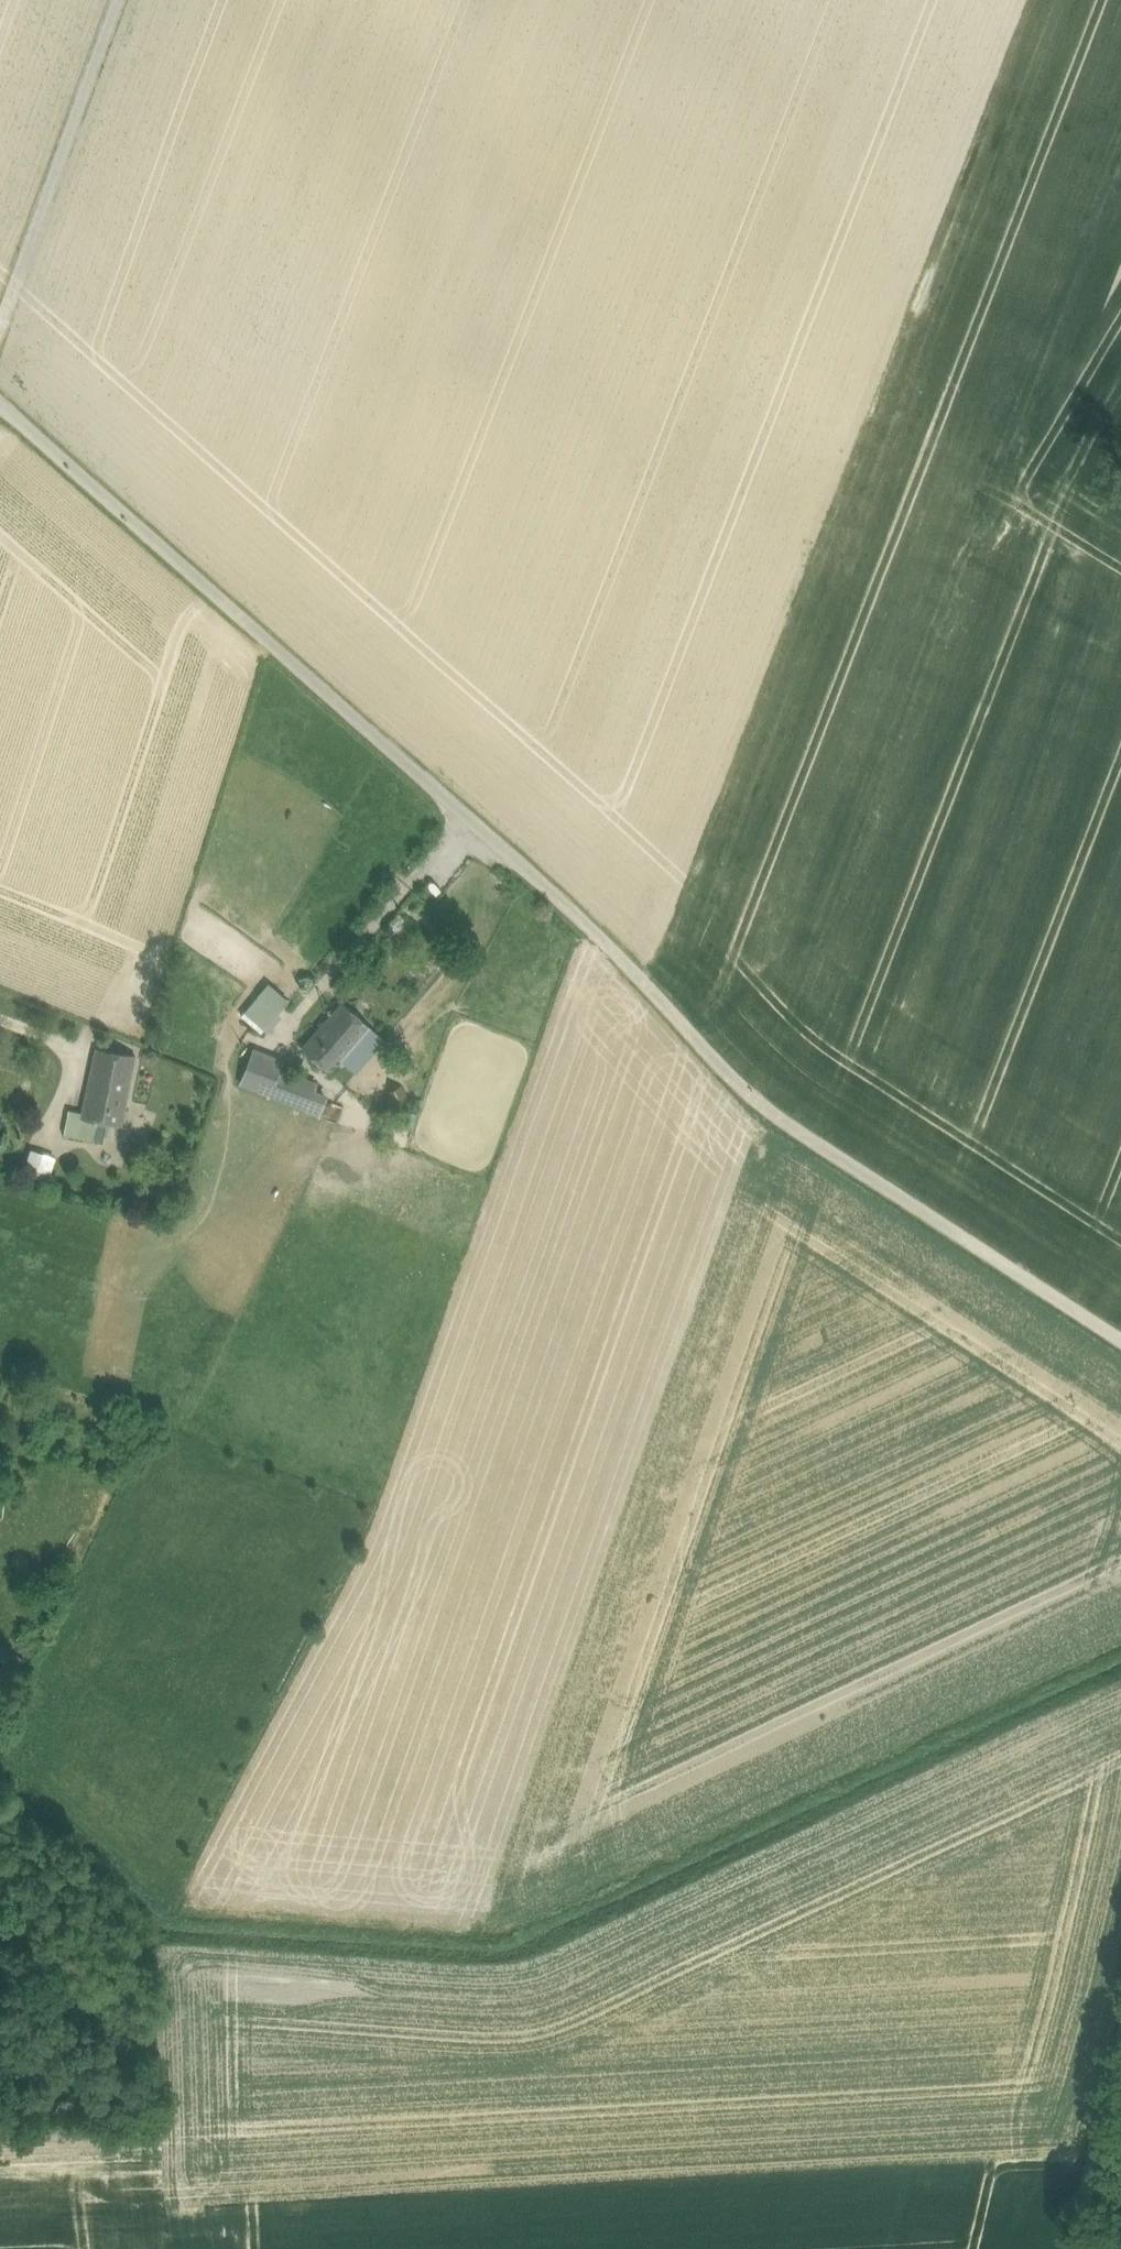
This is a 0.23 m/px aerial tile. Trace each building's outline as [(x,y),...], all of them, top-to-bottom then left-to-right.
[(265,1030),(292,1000),(271,981),(243,1011),(265,1030)] [(341,1004),(304,1048),(332,1071),(369,1027),(341,1004)] [(135,1056),(97,1048),(82,1119),(120,1127),(135,1056)] [(284,1060),(255,1049),(239,1084),(319,1116),(327,1095),(314,1090),(317,1082),(281,1067),(284,1060)] [(25,1170),(50,1177),(56,1154),(31,1148),(25,1170)]
